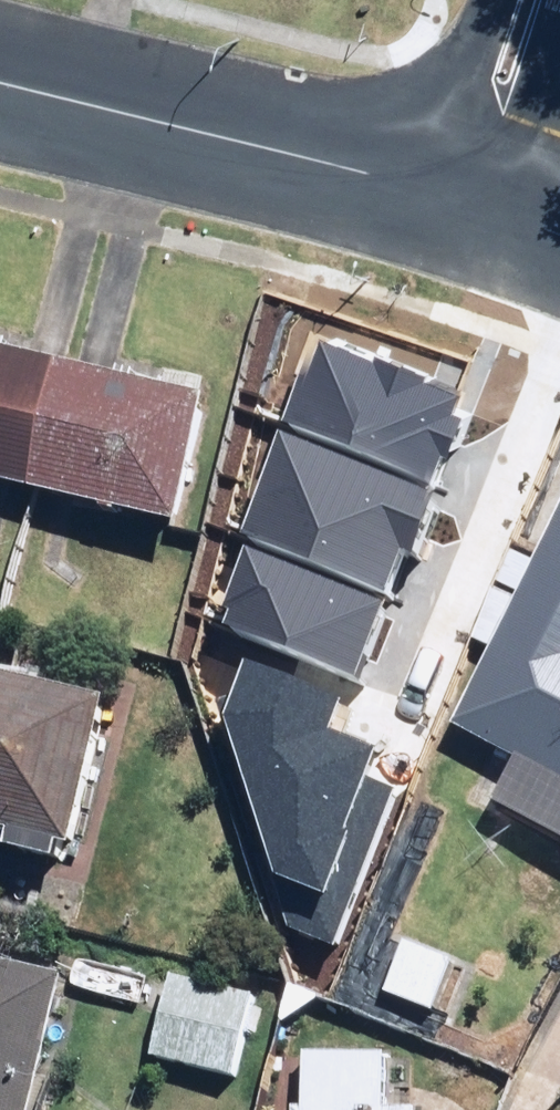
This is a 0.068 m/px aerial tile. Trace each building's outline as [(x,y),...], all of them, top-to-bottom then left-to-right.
[(0,357),(0,492),(179,538),(211,412),(0,357)] [(314,623),(325,585),(463,623),(500,488),(254,420),(225,522),(206,593),(314,623)] [(451,729),(488,748),(468,786),(559,833),(559,517),(451,729)] [(7,838),(3,858),(64,873),(73,838),(104,711),(0,686),(0,837),(7,838)] [(58,985),(0,972),(0,1109),(28,1109),(58,985)] [(256,995),(167,976),(149,1060),(238,1079),(256,995)] [(303,1045),(300,1109),(386,1109),(389,1049),(303,1045)]
